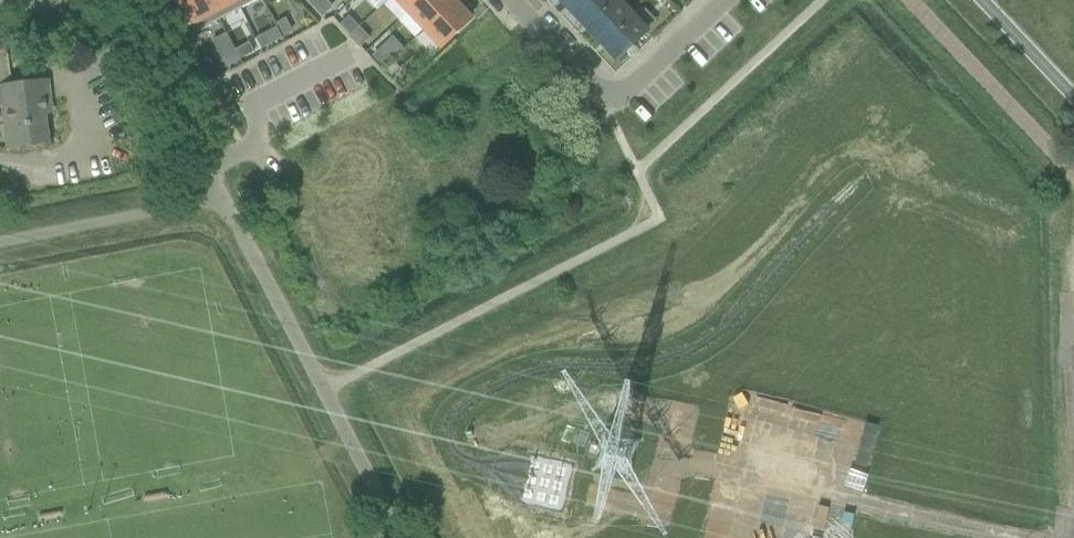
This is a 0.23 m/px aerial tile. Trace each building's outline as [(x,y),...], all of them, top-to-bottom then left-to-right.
[(209,0),(178,0),(195,33),(219,20),(209,0)] [(236,0),(209,0),(219,20),(240,9),(236,0)] [(240,9),(257,0),(236,0),(240,9)] [(313,6),(322,16),(331,7),(325,0),(320,0),(313,6)] [(422,0),(398,0),(409,12),(422,0)] [(454,1),(453,0),(422,0),(409,12),(425,29),(454,1)] [(606,0),(569,0),(565,4),(582,23),(606,0)] [(630,12),(619,0),(606,0),(582,23),(581,23),(599,41),(630,12)] [(442,47),(472,19),(466,14),(454,1),(425,29),(429,33),(442,47)] [(648,31),(630,12),(599,41),(617,60),(648,31)] [(349,18),(341,26),(350,35),(358,28),(349,18)] [(284,20),(276,24),(282,36),(290,32),(284,20)] [(277,28),(264,35),(269,45),(282,38),(277,28)] [(358,28),(350,35),(361,47),(369,39),(358,28)] [(248,42),(235,49),(240,59),(253,52),(248,42)] [(384,47),(374,56),(383,65),(393,56),(384,47)] [(234,48),(222,55),(228,67),(240,60),(240,59),(235,49),(234,48)] [(394,61),(385,69),(391,75),(399,67),(394,61)] [(2,86),(6,126),(9,147),(48,143),(44,106),(50,106),(48,81),(2,86)]
